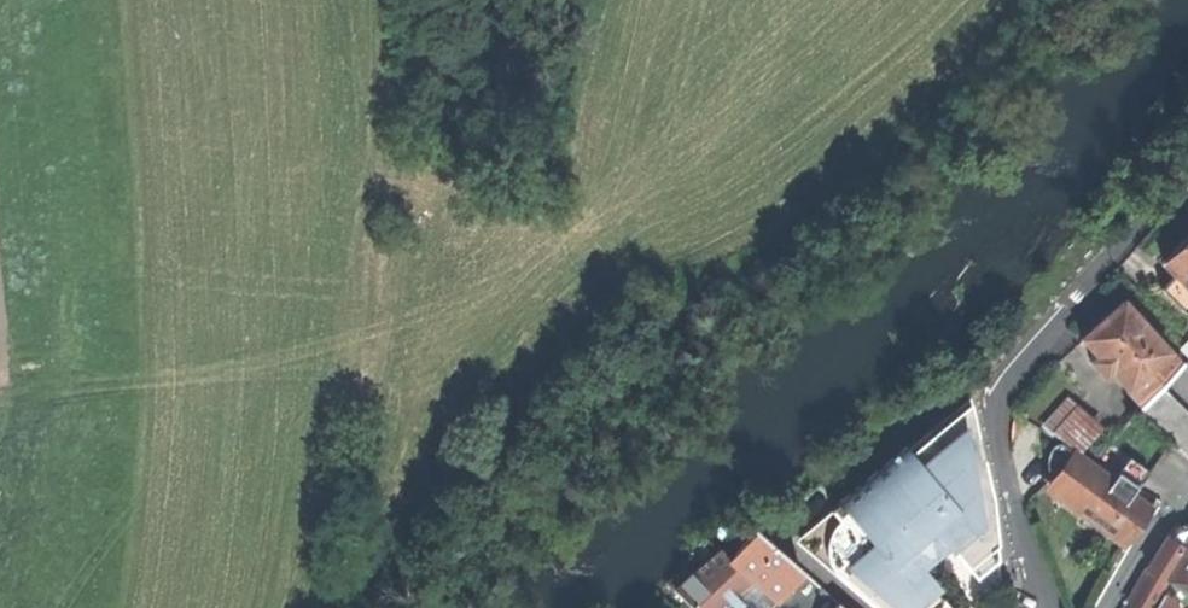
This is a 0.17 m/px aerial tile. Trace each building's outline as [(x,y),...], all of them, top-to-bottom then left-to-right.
[(1182,242),(1162,262),(1176,275),(1187,288),(1187,236),(1182,242)] [(1176,275),(1162,289),(1185,313),(1187,310),(1187,288),(1176,275)] [(1126,389),(1167,353),(1122,302),(1103,320),(1081,339),(1097,357),(1091,363),(1105,377),(1111,372),(1126,389)] [(1167,353),(1126,389),(1138,402),(1179,366),(1167,353)] [(1187,458),(1187,413),(1161,388),(1139,411),(1187,458)] [(968,397),(901,452),(910,464),(954,428),(981,460),(968,397)] [(1058,437),(1081,453),(1100,425),(1076,409),(1058,437)] [(932,552),(944,541),(976,581),(998,563),(991,498),(981,460),(954,428),(910,464),(901,452),(811,527),(793,542),(872,607),(945,607),(912,568),(932,552)] [(1045,484),(1065,501),(1091,466),(1058,442),(1052,450),(1049,459),(1049,467),(1051,477),(1045,484)] [(1110,480),(1129,494),(1146,470),(1127,457),(1110,480)] [(1091,520),(1124,544),(1150,509),(1129,494),(1110,480),(1091,466),(1065,501),(1091,520)] [(1187,527),(1187,526),(1172,528),(1163,543),(1173,549),(1187,527)] [(1173,549),(1163,543),(1154,557),(1147,567),(1168,579),(1187,590),(1187,527),(1173,549)] [(769,606),(771,607),(843,607),(837,603),(799,570),(755,531),(730,559),(721,551),(680,598),(691,607),(767,607),(769,606)] [(1136,607),(1152,607),(1168,579),(1147,567),(1128,603),(1136,607)] [(1156,607),(1176,607),(1164,593),(1156,607)]
